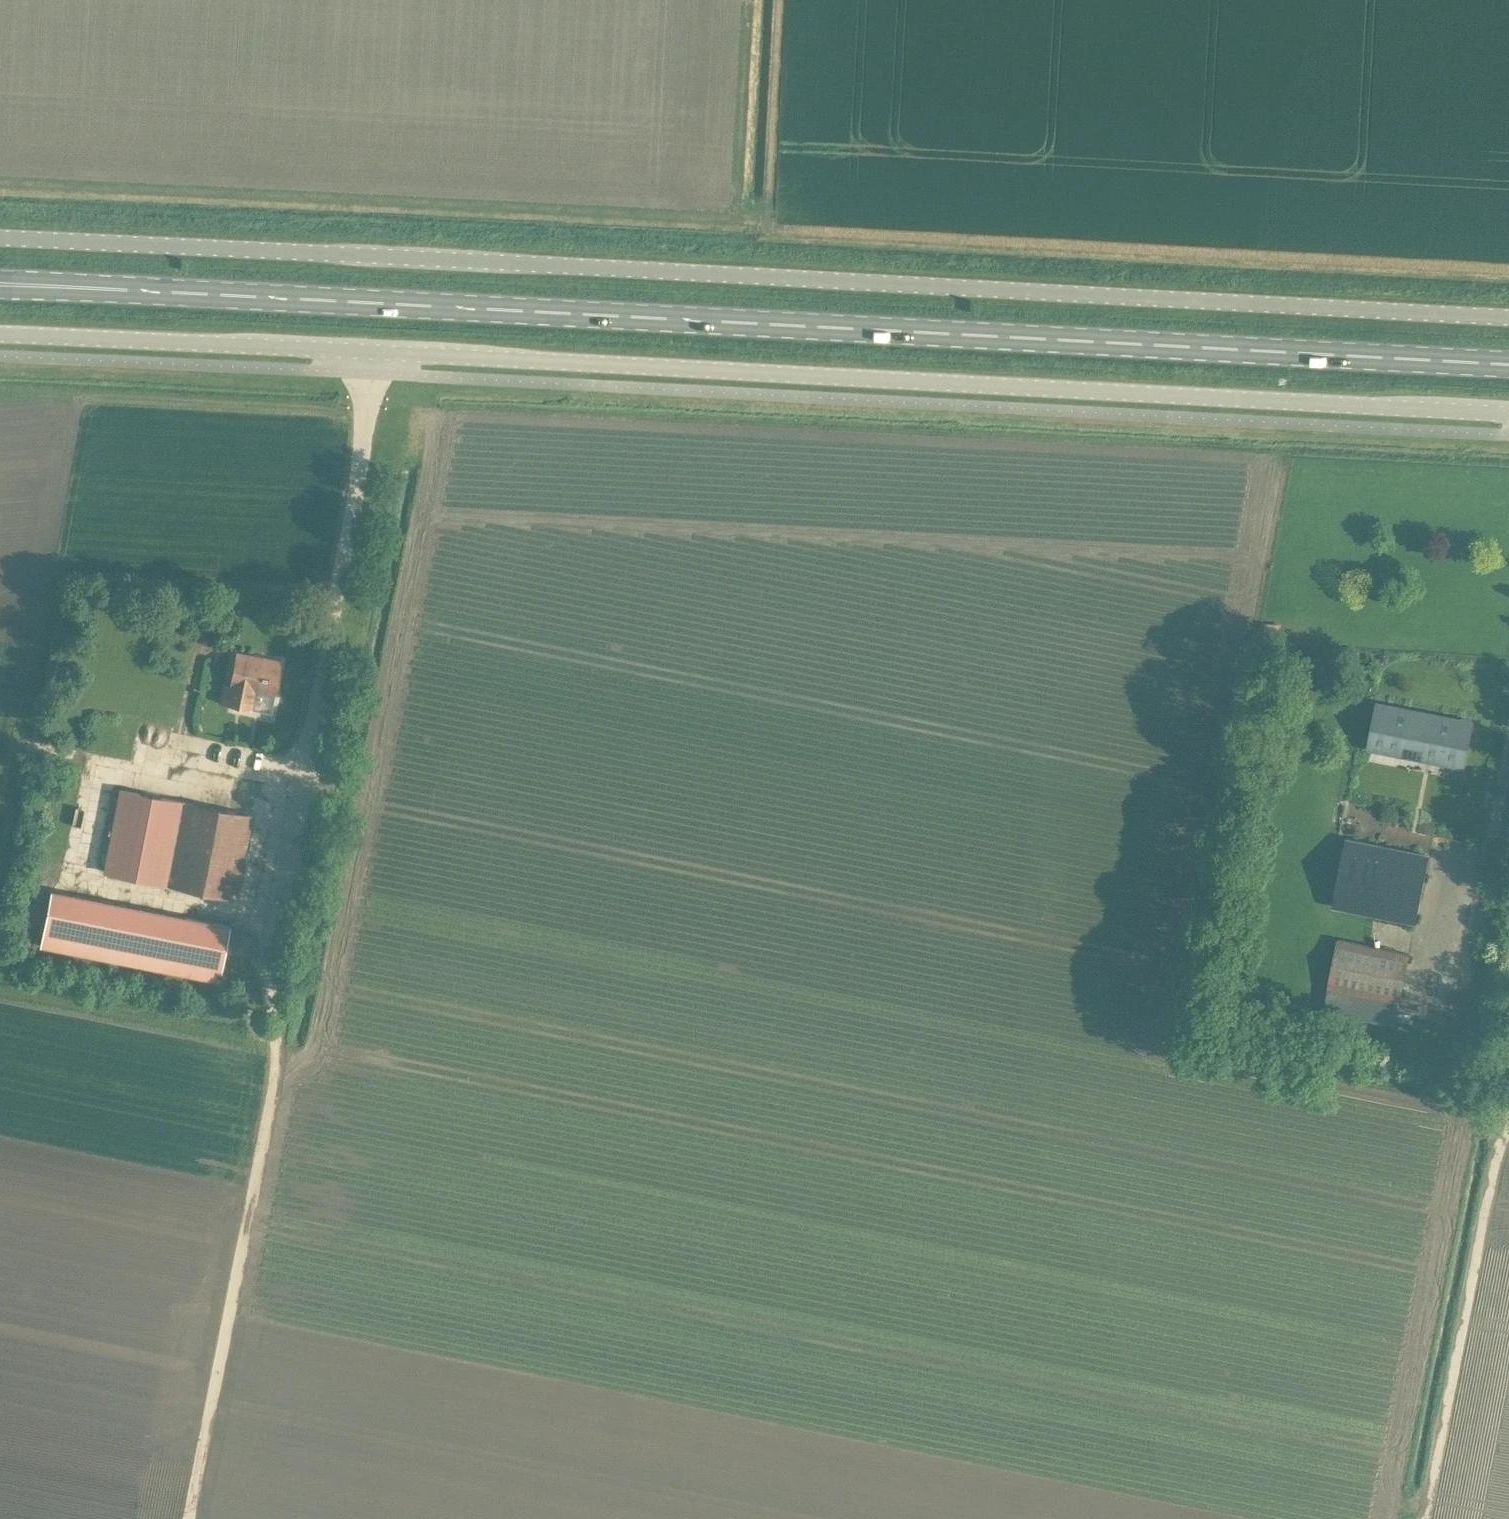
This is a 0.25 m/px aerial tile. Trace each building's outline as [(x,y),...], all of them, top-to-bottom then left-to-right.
[(274,697),(281,660),(236,652),(230,685),(225,684),(221,703),(253,709),(256,693),(274,697)] [(1379,706),(1371,747),(1387,750),(1388,746),(1403,749),(1404,744),(1423,748),(1422,753),(1441,756),(1440,761),(1461,765),(1468,733),(1449,729),(1451,720),(1379,706)] [(104,871),(167,883),(183,802),(120,789),(104,871)] [(235,897),(251,815),(183,802),(167,883),(235,897)] [(1414,922),(1428,855),(1346,839),(1332,906),(1414,922)] [(1328,987),(1399,1001),(1408,954),(1338,940),(1328,987)]
